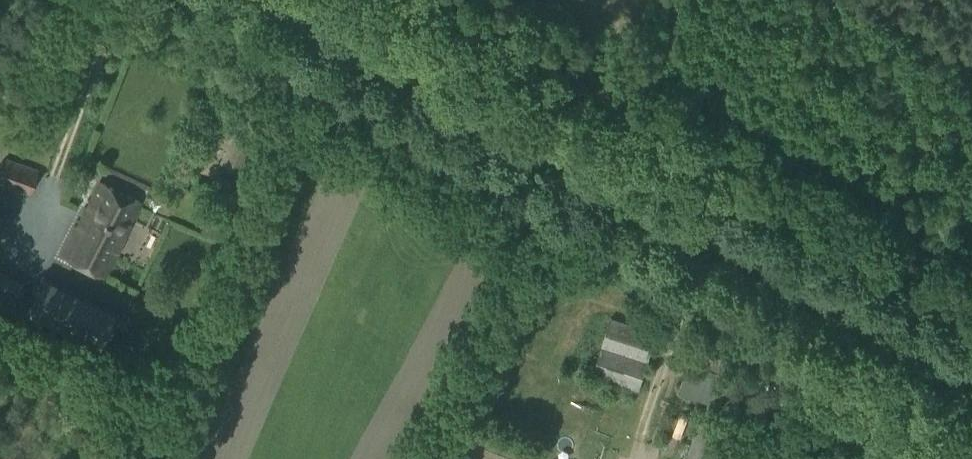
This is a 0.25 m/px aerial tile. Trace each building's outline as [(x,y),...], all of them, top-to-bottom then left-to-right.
[(307,133),(310,127),(304,124),(302,130),(307,133)] [(240,172),(253,147),(235,137),(222,163),(240,172)] [(38,170),(5,159),(0,173),(0,184),(29,195),(38,170)] [(104,278),(140,202),(99,182),(62,256),(104,278)] [(23,281),(0,271),(0,309),(8,313),(23,281)] [(97,348),(115,312),(45,278),(28,314),(97,348)] [(657,332),(610,317),(592,375),(639,390),(657,332)] [(724,425),(700,417),(686,458),(712,458),(724,425)]
